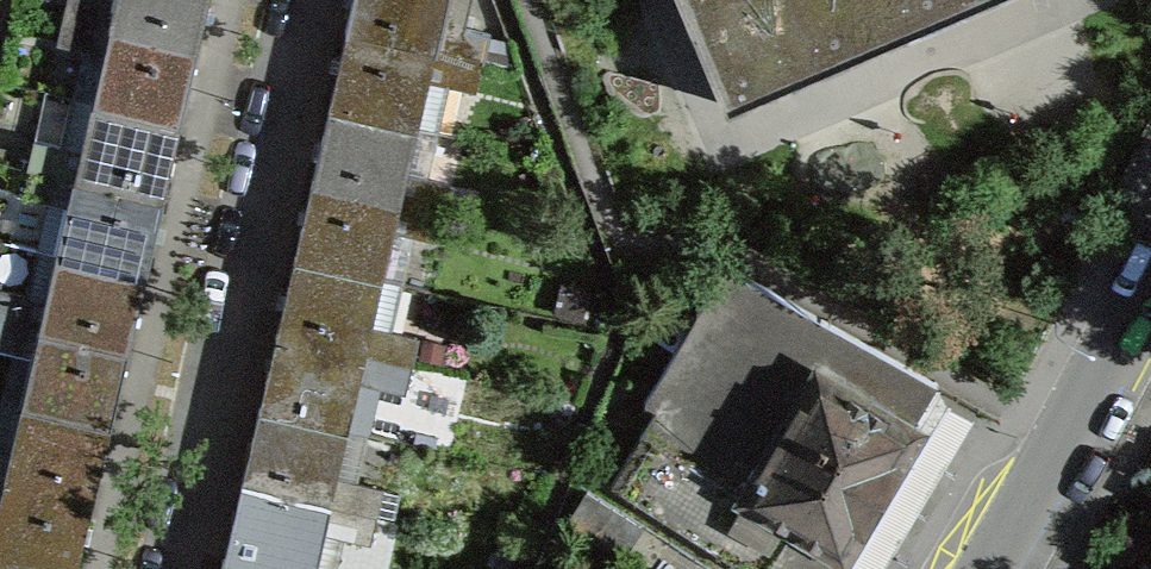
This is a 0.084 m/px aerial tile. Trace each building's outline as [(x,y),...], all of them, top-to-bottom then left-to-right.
[(93,29),(186,46),(197,0),(100,0),(93,29)] [(334,26),(427,48),(438,0),(340,0),(334,26)] [(977,0),(683,0),(727,106),(977,0)] [(427,48),(334,26),(317,103),(409,124),(427,48)] [(186,46),(93,29),(75,105),(169,122),(186,46)] [(409,124),(317,103),(300,179),(392,200),(409,124)] [(169,122),(75,105),(57,180),(151,198),(169,122)] [(392,200),(300,179),(283,255),(374,276),(392,200)] [(151,198),(57,180),(39,256),(134,274),(151,198)] [(374,276),(283,255),(266,332),(357,352),(374,276)] [(134,274),(39,256),(22,332),(116,350),(134,274)] [(935,386),(722,267),(645,400),(656,407),(611,483),(747,568),(827,568),(840,549),(843,550),(874,498),(916,426),(913,424),(935,386)] [(116,350),(22,332),(4,407),(99,426),(116,350)] [(357,352),(266,332),(249,408),(340,428),(357,352)] [(4,407),(0,423),(0,486),(81,502),(99,426),(4,407)] [(340,428),(249,408),(232,484),(322,504),(340,428)] [(232,484),(214,560),(253,568),(307,568),(322,504),(232,484)] [(0,486),(0,565),(18,568),(66,568),(81,502),(0,486)] [(587,492),(568,522),(621,556),(640,526),(587,492)] [(214,560),(212,568),(253,568),(214,560)]
